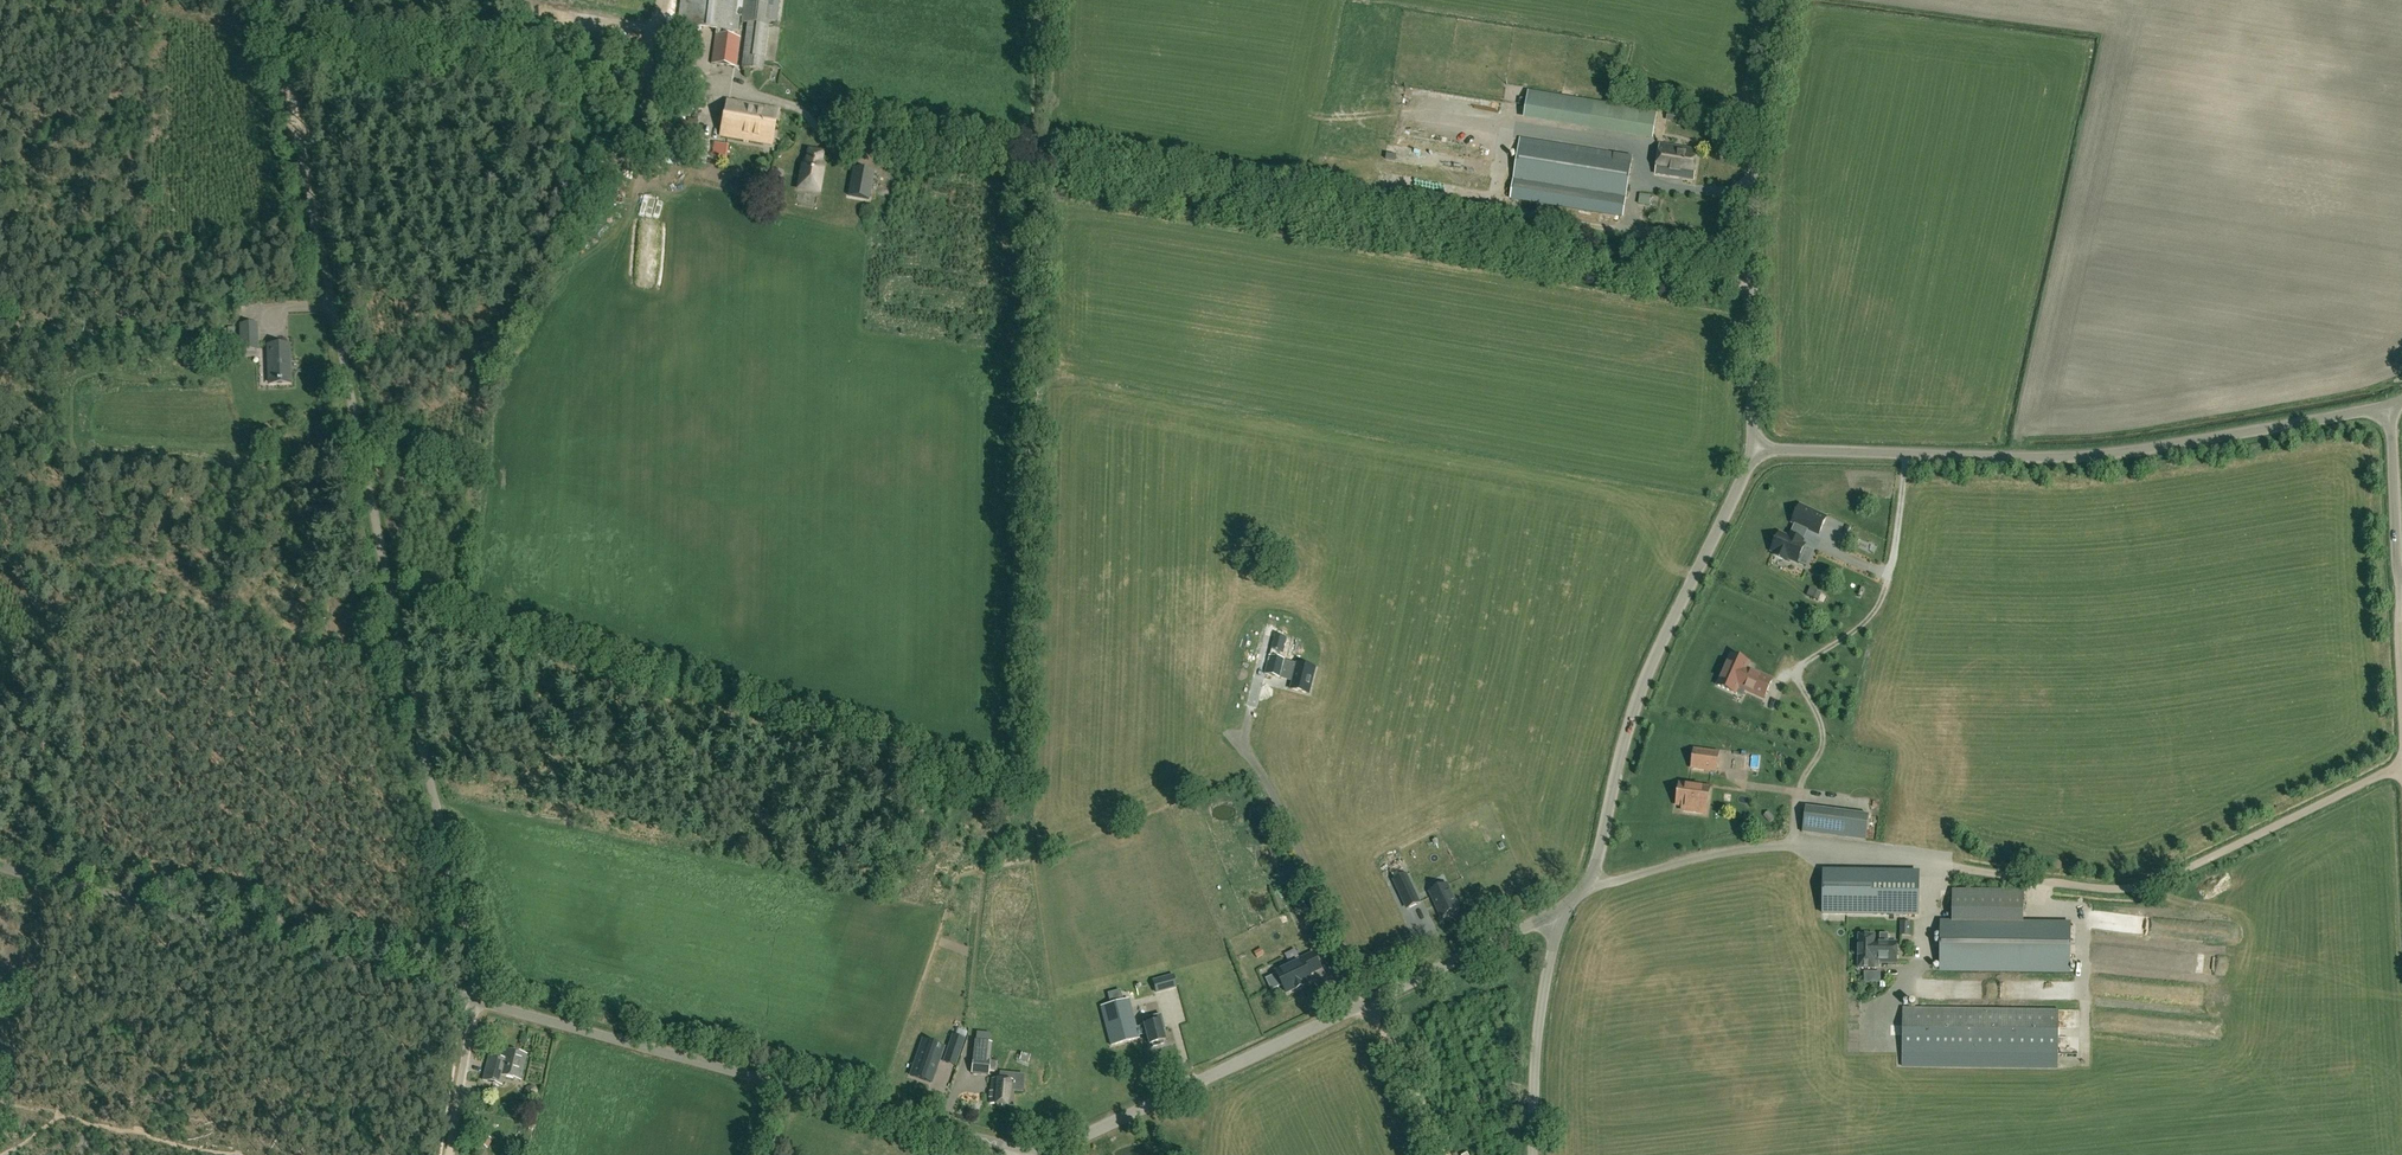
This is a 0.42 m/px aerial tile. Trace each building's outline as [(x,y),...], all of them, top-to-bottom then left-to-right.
[(739,18),(742,18),(741,22),(747,23),(741,68),(762,70),(769,21),(776,22),(779,0),(681,0),(678,25),(716,30),(711,64),(736,67),(740,38),(731,37),(732,32),(737,33),(739,18)] [(1653,140),(1657,112),(1528,91),(1524,120),(1653,140)] [(774,127),(777,109),(726,100),(723,118),(774,127)] [(771,144),(774,127),(723,118),(720,136),(771,144)] [(1632,156),(1520,139),(1510,200),(1623,218),(1632,156)] [(1694,180),(1698,151),(1659,145),(1655,174),(1694,180)] [(822,177),(823,169),(821,162),(822,153),(808,151),(807,160),(802,166),(801,173),(799,173),(796,190),(820,194),(823,177),(822,177)] [(854,169),(849,196),(868,200),(873,173),(854,169)] [(781,187),(784,172),(772,170),(769,184),(781,187)] [(241,342),(258,342),(257,326),(241,327),(241,342)] [(270,383),(290,383),(289,347),(269,347),(270,383)] [(1796,520),(1792,528),(1806,534),(1810,526),(1796,520)] [(1803,541),(1790,535),(1789,537),(1779,533),(1771,551),(1774,553),(1773,556),(1787,562),(1788,559),(1797,563),(1805,547),(1802,545),(1803,541)] [(1821,594),(1810,589),(1807,596),(1818,601),(1821,594)] [(1763,704),(1771,683),(1733,667),(1739,652),(1721,644),(1702,690),(1723,697),(1725,690),(1763,704)] [(1309,694),(1316,668),(1286,660),(1270,655),(1265,674),(1292,681),(1290,689),(1309,694)] [(1712,744),(1724,744),(1724,729),(1712,728),(1712,744)] [(1716,771),(1718,753),(1695,750),(1692,768),(1716,771)] [(1710,787),(1678,783),(1675,806),(1681,807),(1681,812),(1706,815),(1710,787)] [(1805,807),(1802,833),(1866,841),(1869,815),(1805,807)] [(1918,914),(1918,875),(1918,872),(1865,872),(1823,871),(1822,914),(1858,914),(1864,914),(1893,914),(1918,914)] [(1442,883),(1426,892),(1441,917),(1458,909),(1442,883)] [(1406,889),(1412,900),(1418,897),(1413,886),(1406,889)] [(1903,917),(1903,933),(1913,933),(1913,917),(1903,917)] [(2070,971),(2071,924),(1941,922),(1940,970),(2070,971)] [(1897,963),(1897,942),(1875,942),(1875,936),(1859,935),(1858,968),(1879,969),(1879,963),(1897,963)] [(1303,986),(1302,985),(1312,980),(1309,974),(1321,968),(1314,954),(1277,972),(1278,974),(1267,979),(1272,989),(1283,984),(1287,992),(1296,988),(1297,989),(1303,986)] [(1176,988),(1173,975),(1170,975),(1152,980),(1156,994),(1173,989),(1176,988)] [(1128,999),(1122,1001),(1120,990),(1107,994),(1110,1004),(1100,1007),(1111,1046),(1138,1038),(1138,1035),(1146,1033),(1149,1045),(1152,1044),(1153,1047),(1164,1044),(1163,1041),(1164,1041),(1162,1031),(1165,1030),(1161,1015),(1142,1020),(1144,1027),(1136,1029),(1136,1028),(1128,999)] [(2057,1054),(2057,1010),(1903,1008),(1902,1052),(2057,1054)] [(959,1053),(964,1039),(953,1035),(949,1049),(959,1053)] [(938,1051),(939,1046),(940,1043),(938,1042),(936,1041),(934,1041),(932,1040),(930,1047),(924,1045),(921,1054),(914,1073),(929,1079),(936,1059),(935,1059),(938,1051)] [(521,1080),(527,1055),(504,1050),(502,1059),(488,1056),(483,1080),(497,1084),(499,1075),(521,1080)] [(1028,1063),(1029,1060),(1030,1055),(1029,1055),(1021,1053),(1019,1060),(1028,1063)] [(988,1075),(990,1059),(973,1057),(971,1074),(988,1075)] [(1011,1106),(1014,1076),(996,1075),(996,1080),(992,1080),(990,1104),(1011,1106)] [(493,1085),(490,1095),(497,1096),(499,1086),(493,1085)] [(487,1148),(493,1140),(485,1135),(480,1144),(487,1148)]
